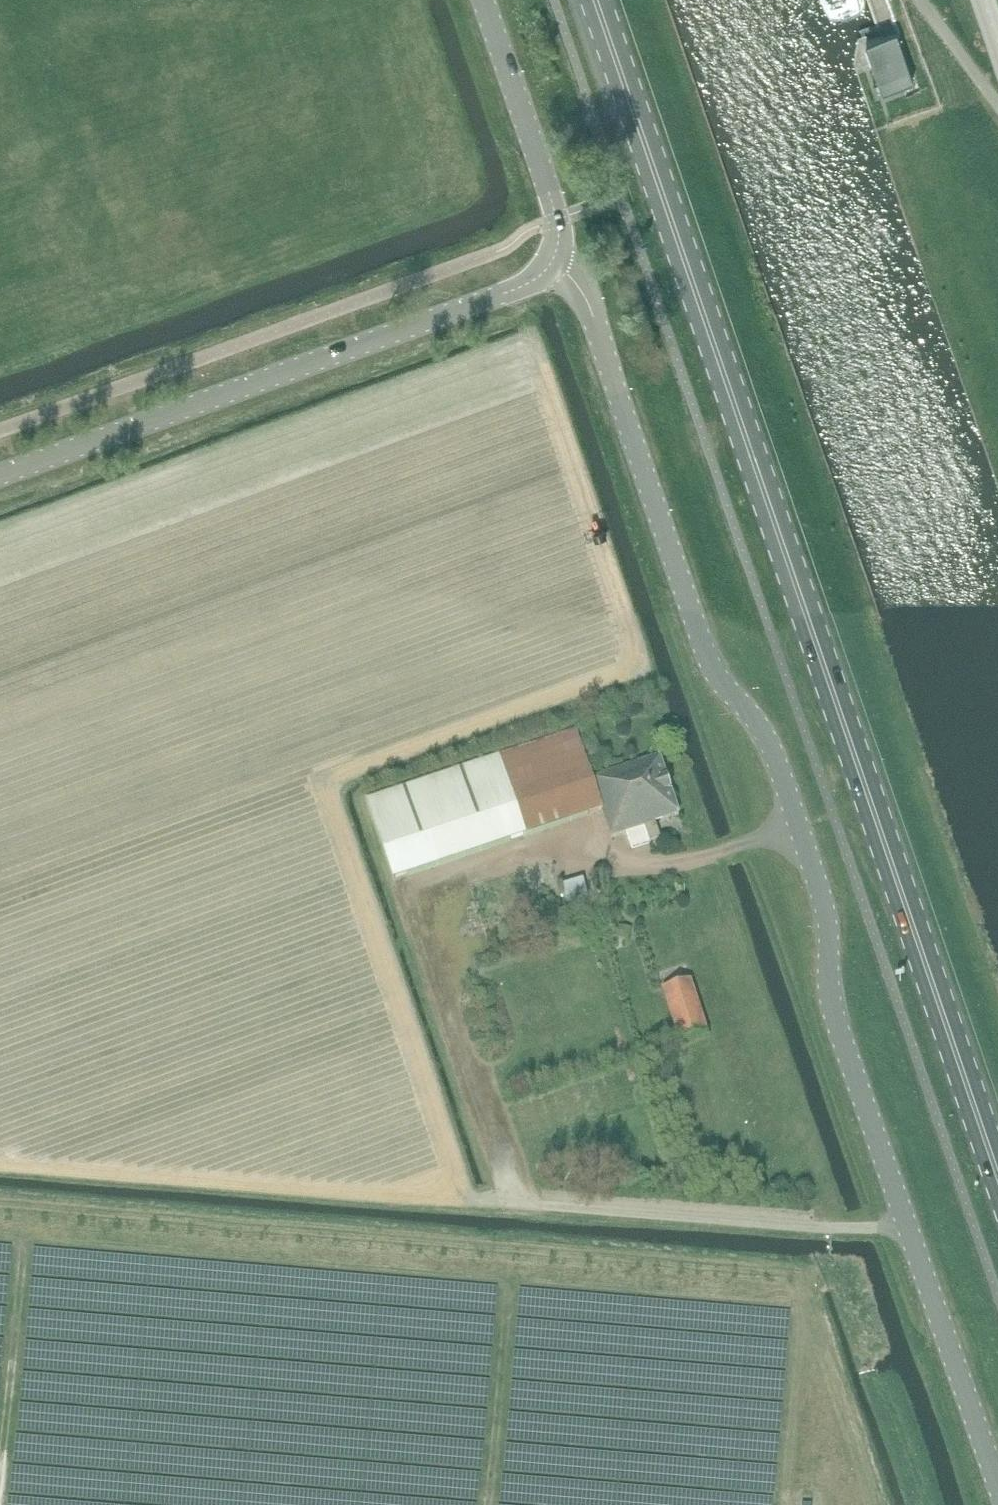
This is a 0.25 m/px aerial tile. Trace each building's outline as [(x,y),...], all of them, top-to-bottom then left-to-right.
[(896,90),(932,83),(923,35),(887,42),(896,90)] [(577,729),(366,800),(393,880),(603,809),(577,729)] [(603,809),(612,837),(627,832),(632,849),(661,839),(656,823),(679,815),(660,757),(593,779),(603,809)] [(680,1043),(709,1034),(691,980),(663,990),(680,1043)]
